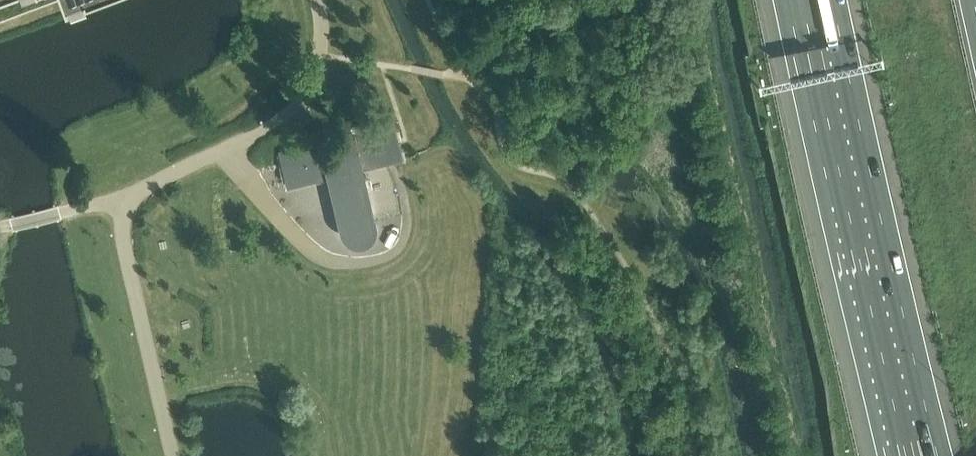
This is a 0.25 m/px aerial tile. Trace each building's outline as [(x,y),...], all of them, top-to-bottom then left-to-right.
[(56,0),(0,0),(0,21),(56,0)] [(354,134),(353,130),(320,138),(321,142),(281,152),(289,184),(329,175),(342,232),(343,234),(344,236),(346,238),(348,240),(350,241),(352,243),(355,244),(358,244),(362,244),(363,243),(365,243),(366,242),(369,241),(370,240),(372,237),(374,235),(374,234),(375,232),(375,229),(376,227),(375,225),(375,224),(361,167),(401,157),(394,125),(354,134)]
